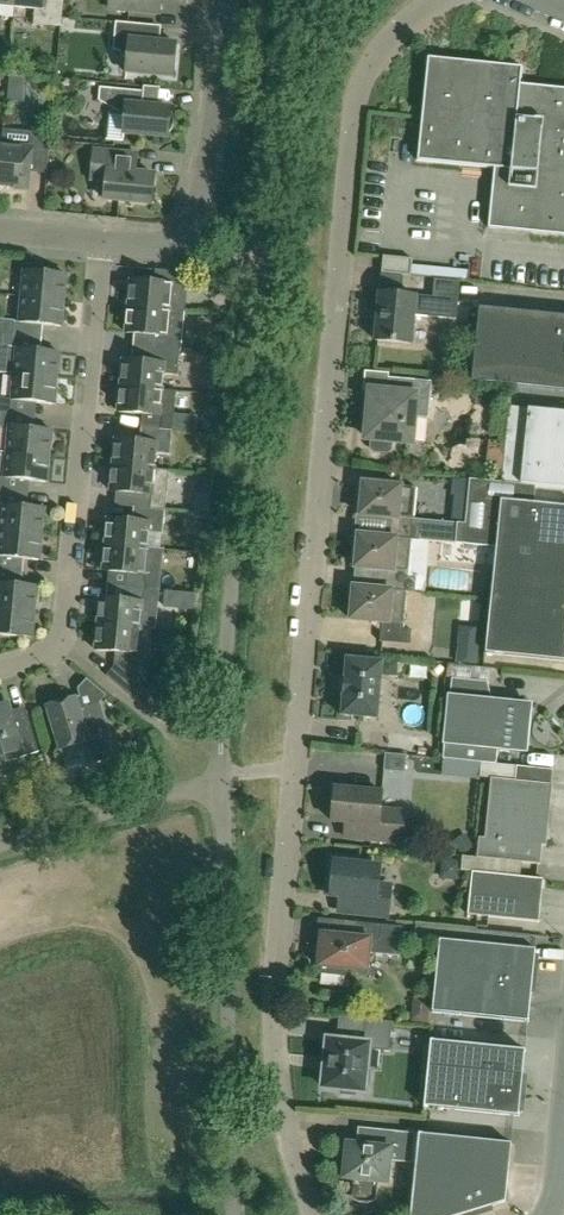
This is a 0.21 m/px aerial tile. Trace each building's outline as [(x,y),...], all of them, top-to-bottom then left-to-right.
[(64,0),(16,0),(16,7),(35,9),(34,24),(62,26),(64,0)] [(109,8),(163,13),(164,0),(110,0),(109,8)] [(137,23),(116,21),(113,50),(119,50),(128,61),(126,72),(174,76),(177,43),(136,39),(137,23)] [(423,117),(418,160),(503,169),(501,194),(492,193),(489,228),(563,235),(563,89),(521,84),(523,67),(428,58),(423,117)] [(99,101),(125,115),(124,132),(168,137),(171,108),(143,106),(144,91),(100,87),(99,101)] [(0,171),(0,188),(29,191),(31,167),(48,168),(51,136),(34,135),(34,132),(4,129),(2,145),(0,171)] [(94,150),(91,179),(107,181),(105,199),(152,204),(155,174),(135,173),(137,154),(94,150)] [(382,273),(412,276),(413,259),(384,256),(382,273)] [(25,270),(23,296),(64,300),(67,274),(25,270)] [(184,285),(185,272),(156,270),(156,271),(162,277),(161,283),(131,280),(129,306),(170,310),(184,311),(186,285),(184,285)] [(402,295),(403,276),(382,274),(376,340),(412,344),(414,315),(457,319),(459,300),(402,295)] [(229,277),(215,275),(214,289),(228,291),(229,277)] [(64,300),(23,296),(20,322),(62,327),(64,300)] [(170,310),(129,306),(126,332),(156,335),(155,349),(181,351),(184,311),(170,310)] [(480,308),(472,381),(563,391),(563,316),(480,308)] [(14,335),(16,320),(0,319),(0,333),(14,335)] [(0,333),(0,348),(13,349),(13,347),(14,335),(0,333)] [(18,348),(13,347),(13,349),(0,348),(0,373),(15,374),(57,378),(60,352),(18,348)] [(121,386),(163,389),(164,376),(167,374),(178,375),(181,351),(155,349),(153,362),(123,359),(121,386)] [(57,378),(15,374),(13,400),(55,404),(57,378)] [(429,417),(432,382),(389,378),(388,394),(371,392),(367,438),(372,438),(372,448),(375,452),(388,453),(392,450),(393,440),(412,442),(414,416),(429,417)] [(163,389),(121,386),(118,412),(148,414),(147,428),(173,430),(177,391),(163,389)] [(7,413),(8,398),(0,397),(0,412),(7,413)] [(563,488),(563,412),(510,407),(502,482),(563,488)] [(10,426),(8,452),(50,456),(52,430),(10,426)] [(113,465),(155,469),(156,456),(159,453),(171,454),(173,430),(147,428),(146,442),(116,439),(113,465)] [(50,456),(8,452),(0,451),(0,469),(6,470),(5,478),(47,482),(50,456)] [(155,469),(113,465),(111,491),(134,493),(137,497),(136,507),(140,508),(165,510),(169,470),(155,469)] [(390,537),(412,539),(412,540),(420,540),(456,543),(458,523),(414,519),(417,488),(363,482),(360,515),(391,518),(390,537)] [(458,523),(456,543),(496,547),(496,548),(563,555),(563,506),(468,496),(465,524),(458,523)] [(42,534),(45,508),(3,504),(3,506),(0,505),(0,530),(42,534)] [(106,544),(147,548),(149,535),(152,533),(163,534),(165,510),(140,508),(138,521),(108,518),(106,544)] [(40,560),(42,534),(0,530),(0,556),(40,560)] [(385,589),(407,591),(407,592),(415,592),(417,578),(408,577),(412,540),(412,539),(390,537),(358,534),(355,567),(387,570),(385,589)] [(106,544),(103,570),(133,573),(132,587),(158,589),(162,549),(147,548),(106,544)] [(491,600),(563,608),(563,555),(496,548),(491,600)] [(35,612),(37,585),(0,582),(0,608),(35,612)] [(128,597),(124,600),(101,598),(98,624),(140,627),(154,629),(158,589),(132,587),(129,586),(128,597)] [(404,629),(407,592),(407,591),(385,589),(353,586),(350,619),(382,622),(380,642),(410,644),(412,630),(404,629)] [(491,600),(486,653),(563,661),(563,608),(491,600)] [(35,612),(0,608),(0,635),(32,638),(35,612)] [(122,656),(107,675),(150,712),(160,700),(130,674),(143,658),(143,659),(150,651),(151,631),(139,630),(140,627),(98,624),(96,650),(119,652),(122,656)] [(480,630),(460,628),(456,663),(477,665),(480,630)] [(378,718),(383,662),(347,658),(342,715),(378,718)] [(489,682),(452,678),(451,695),(448,694),(443,745),(444,745),(443,759),(481,763),(497,764),(498,750),(519,752),(521,733),(526,731),(526,725),(522,722),(524,702),(486,698),(489,682)] [(76,697),(47,706),(60,749),(86,741),(92,764),(117,757),(101,703),(80,709),(76,697)] [(0,706),(0,756),(1,755),(3,760),(7,762),(40,751),(30,721),(18,725),(13,721),(7,703),(0,706)] [(138,755),(144,773),(158,769),(152,750),(138,755)] [(401,755),(401,774),(426,774),(426,755),(401,755)] [(514,766),(497,764),(481,763),(479,778),(491,779),(485,838),(479,837),(477,858),(541,864),(543,845),(547,846),(553,784),(513,780),(514,766)] [(346,822),(345,837),(402,842),(405,811),(381,809),(383,792),(335,788),(332,821),(346,822)] [(339,911),(388,916),(391,886),(376,885),(380,866),(364,864),(361,859),(329,855),(327,882),(333,883),(331,895),(341,896),(339,911)] [(543,879),(472,872),(468,914),(539,922),(543,879)] [(350,936),(322,933),(318,966),(322,966),(322,973),(345,975),(346,969),(368,971),(370,952),(399,955),(402,927),(351,922),(350,936)] [(440,940),(439,945),(433,1012),(529,1022),(536,950),(440,940)] [(390,1051),(393,1022),(366,1019),(363,1043),(328,1039),(323,1087),(364,1091),(368,1049),(390,1051)] [(526,1050),(431,1040),(424,1107),(520,1116),(526,1050)] [(376,1199),(377,1182),(388,1183),(390,1160),(412,1163),(415,1133),(388,1130),(386,1147),(347,1143),(347,1147),(344,1147),(340,1153),(339,1157),(338,1163),(338,1167),(341,1173),(344,1174),(344,1178),(354,1179),(353,1196),(356,1199),(359,1201),(368,1202),(372,1201),(376,1199)] [(506,1202),(512,1143),(419,1133),(411,1214),(463,1214),(506,1202)]
